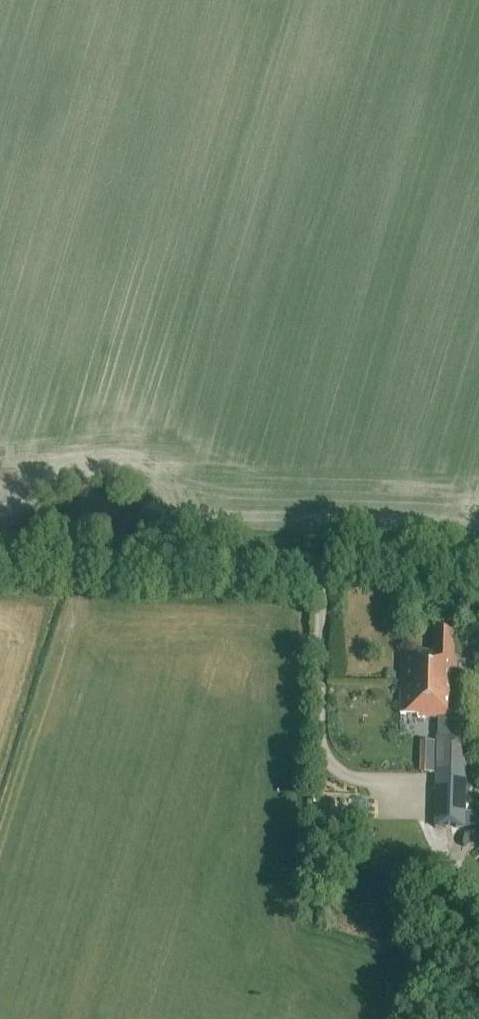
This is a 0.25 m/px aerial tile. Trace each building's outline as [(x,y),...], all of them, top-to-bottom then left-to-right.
[(436,719),(435,734),(432,828),(464,829),(467,735),(452,735),(456,661),(452,661),(454,633),(433,632),(432,652),(401,651),(398,715),(415,715),(415,718),(436,719)]
